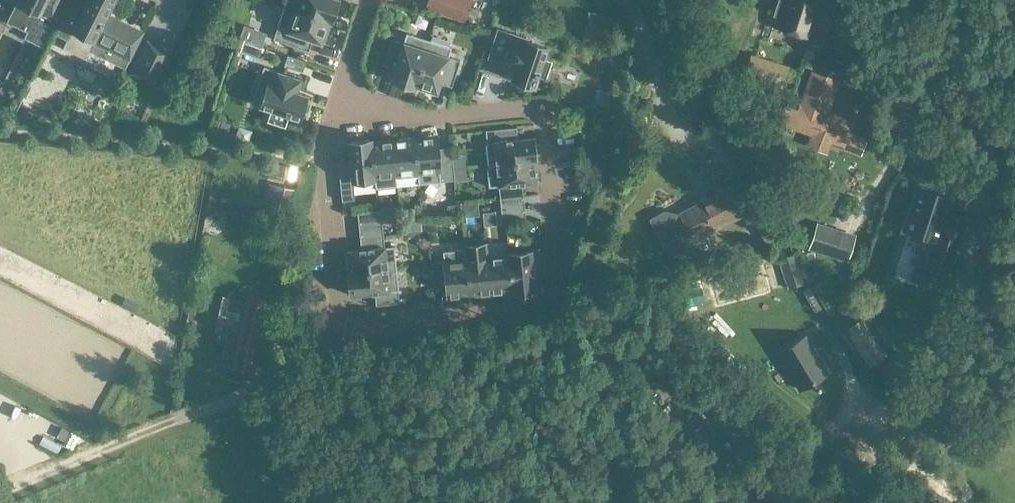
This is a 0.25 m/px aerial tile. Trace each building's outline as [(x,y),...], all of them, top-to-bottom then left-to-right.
[(17,4),(8,21),(28,31),(26,37),(43,45),(58,17),(55,15),(62,0),(9,0),(17,4)] [(59,25),(71,31),(63,48),(86,59),(94,43),(130,60),(141,38),(105,20),(115,0),(87,0),(82,9),(70,3),(59,25)] [(330,21),(338,0),(287,0),(285,5),(330,21)] [(426,8),(464,21),(471,0),(429,0),(426,8)] [(772,15),(783,18),(780,27),(817,39),(827,8),(818,5),(820,0),(777,0),(772,15)] [(330,21),(285,5),(273,39),(309,52),(313,40),(322,43),(329,22),(330,22),(330,21)] [(526,38),(497,28),(487,59),(502,64),(514,68),(511,78),(535,86),(538,76),(546,79),(552,60),(544,58),(547,48),(525,41),(526,38)] [(404,83),(414,86),(429,40),(418,37),(407,33),(404,42),(393,38),(385,64),(396,67),(395,69),(392,79),(404,83)] [(264,55),(267,48),(262,46),(243,39),(239,51),(259,58),(264,55)] [(451,47),(429,40),(414,86),(415,86),(437,92),(440,83),(451,87),(460,60),(448,57),(451,47)] [(172,54),(147,41),(131,74),(156,86),(172,54)] [(743,80),(781,93),(782,93),(791,67),(751,54),(743,80)] [(305,61),(289,55),(285,66),(302,71),(305,61)] [(297,92),(301,80),(264,67),(259,82),(268,85),(261,107),(271,110),(267,121),(285,127),(289,116),(299,119),(307,96),(297,92)] [(803,106),(794,129),(813,135),(809,145),(828,152),(832,140),(843,144),(847,135),(848,136),(853,122),(828,113),(838,84),(812,74),(803,99),(802,98),(800,105),(803,106)] [(596,101),(610,106),(611,94),(599,90),(596,101)] [(486,142),(488,165),(534,160),(532,138),(518,139),(516,127),(485,130),(487,142),(486,142)] [(414,141),(418,174),(419,184),(441,182),(441,181),(453,180),(450,148),(438,149),(437,139),(414,141)] [(354,180),(375,179),(371,141),(349,144),(350,157),(338,159),(342,201),(356,200),(354,180)] [(371,141),(375,179),(376,189),(397,187),(393,143),(372,145),(372,141),(371,141)] [(414,141),(393,143),(397,187),(396,176),(418,174),(414,141)] [(535,161),(534,160),(488,165),(486,165),(489,187),(499,186),(500,198),(523,196),(522,184),(536,183),(534,161),(535,161)] [(650,222),(646,224),(651,234),(655,232),(668,255),(688,259),(694,256),(684,237),(691,234),(695,241),(746,214),(744,211),(753,216),(767,242),(778,237),(752,185),(735,193),(732,187),(680,214),(665,211),(649,220),(650,222)] [(288,224),(295,191),(270,186),(263,219),(288,224)] [(914,267),(942,276),(950,249),(975,257),(986,224),(946,211),(950,198),(918,188),(904,230),(924,237),(914,267)] [(218,193),(217,212),(230,213),(231,194),(218,193)] [(523,196),(500,198),(501,211),(525,209),(523,196)] [(526,221),(525,209),(501,211),(502,223),(526,221)] [(359,225),(382,224),(381,210),(358,213),(359,225)] [(382,224),(359,225),(360,237),(384,236),(382,224)] [(852,236),(815,224),(806,249),(844,261),(852,236)] [(347,251),(349,273),(397,268),(395,246),(385,247),(384,236),(360,237),(361,250),(347,251)] [(487,242),(465,245),(465,249),(469,293),(491,290),(488,256),(487,242)] [(444,261),(432,262),(434,286),(446,285),(447,295),(469,293),(465,249),(443,251),(444,261)] [(531,252),(509,254),(513,292),(535,290),(534,276),(546,275),(544,251),(531,252)] [(488,256),(491,290),(512,288),(512,292),(513,292),(509,254),(488,256)] [(793,255),(779,260),(786,280),(785,281),(789,289),(804,284),(793,255)] [(399,291),(397,268),(349,273),(351,296),(375,293),(376,305),(400,303),(398,291),(399,291)] [(268,269),(268,289),(288,290),(288,269),(268,269)] [(569,273),(565,289),(576,292),(581,277),(569,273)] [(813,285),(804,290),(815,310),(824,306),(813,285)] [(247,296),(238,341),(225,339),(221,363),(233,365),(232,368),(253,373),(268,300),(247,296)] [(228,310),(234,311),(237,299),(230,298),(228,310)] [(194,320),(197,305),(190,303),(188,319),(194,320)] [(886,355),(862,319),(844,328),(869,366),(886,355)] [(801,340),(778,354),(800,390),(827,373),(813,350),(808,352),(801,340)] [(725,382),(695,406),(741,464),(771,440),(725,382)]
